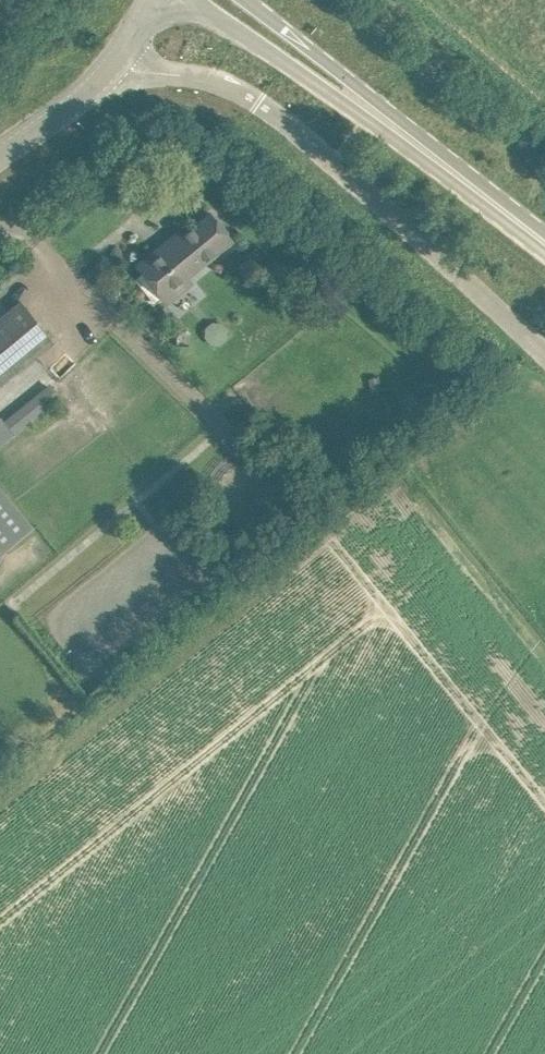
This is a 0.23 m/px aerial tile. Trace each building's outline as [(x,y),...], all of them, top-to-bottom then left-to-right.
[(162,299),(233,240),(211,213),(179,239),(181,241),(166,254),(160,247),(136,267),(162,299)] [(33,360),(54,342),(21,302),(0,319),(0,387),(33,360)] [(52,388),(7,425),(15,435),(60,398),(52,388)] [(33,529),(0,489),(0,556),(33,529)]
